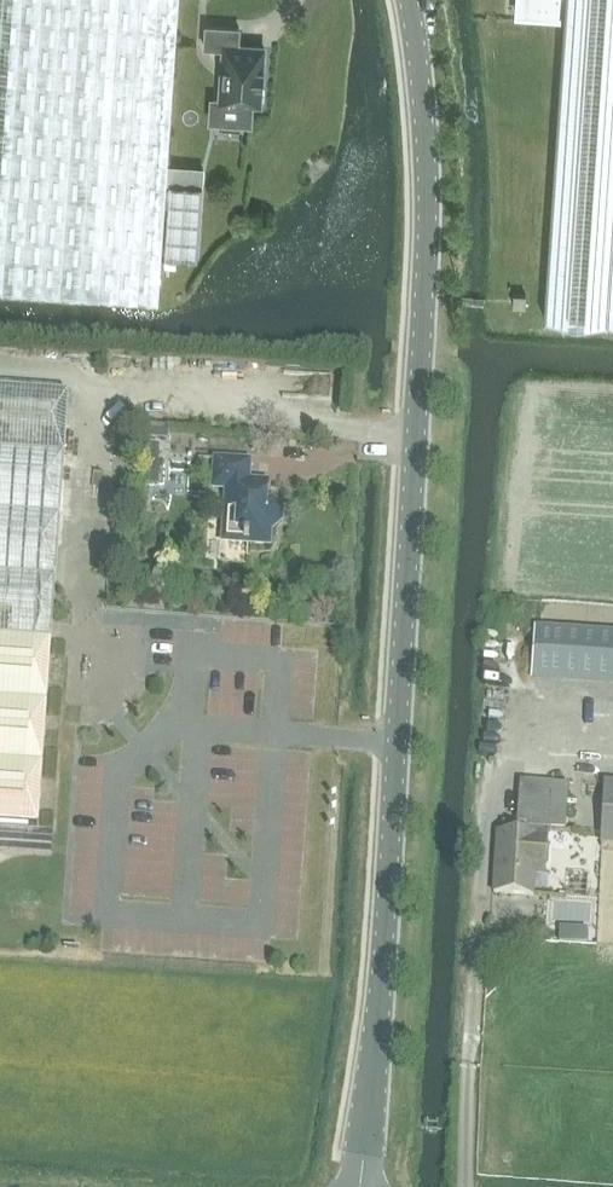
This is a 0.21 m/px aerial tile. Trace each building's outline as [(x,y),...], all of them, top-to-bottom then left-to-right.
[(157,304),(178,0),(0,0),(0,293),(157,304)] [(527,15),(559,16),(561,0),(527,0),(527,15)] [(544,318),(612,323),(612,0),(566,0),(544,318)] [(206,26),(204,47),(223,48),(219,100),(213,100),(211,125),(254,128),(256,104),(260,104),(262,83),(263,83),(264,69),(263,68),(264,47),(238,45),(240,28),(206,26)] [(165,257),(165,266),(176,267),(177,258),(197,259),(202,187),(170,185),(165,257)] [(526,296),(514,295),(514,307),(525,307),(526,296)] [(0,386),(0,824),(38,827),(51,641),(43,640),(61,391),(0,386)] [(281,522),(281,510),(273,500),(265,500),(267,482),(248,481),(250,462),(214,459),(213,486),(225,486),(223,516),(226,516),(225,540),(248,541),(248,544),(261,545),(264,545),(267,543),(269,541),(270,538),(270,531),(281,522)] [(612,682),(612,634),(536,628),(532,676),(612,682)] [(518,781),(515,823),(515,830),(549,832),(564,833),(567,785),(518,781)] [(602,843),(612,844),(612,785),(605,784),(602,843)] [(515,830),(515,823),(502,822),(502,833),(497,833),(493,893),(533,896),(534,875),(544,876),(547,836),(549,836),(549,832),(515,830)] [(559,928),(559,941),(574,942),(575,929),(559,928)]
